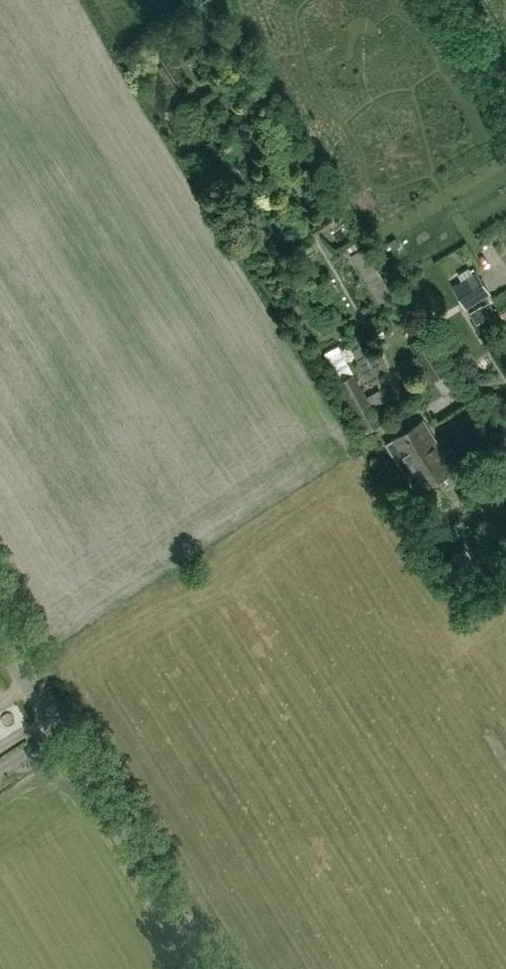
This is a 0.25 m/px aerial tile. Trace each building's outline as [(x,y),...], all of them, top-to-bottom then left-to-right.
[(465,310),(490,295),(475,271),(450,286),(465,310)] [(492,298),(498,308),(491,312),(498,323),(503,320),(505,322),(505,290),(492,298)] [(470,314),(475,322),(487,315),(481,307),(470,314)] [(409,345),(432,383),(448,373),(426,335),(409,345)] [(337,345),(325,349),(332,366),(343,362),(337,345)] [(379,390),(367,398),(354,375),(337,384),(364,434),(381,425),(370,404),(381,403),(382,404),(385,402),(379,390)] [(453,473),(442,457),(421,423),(386,446),(416,494),(424,489),(425,491),(453,473)] [(453,556),(443,562),(460,590),(463,588),(467,596),(482,586),(477,578),(475,579),(472,574),(467,577),(453,556)]
